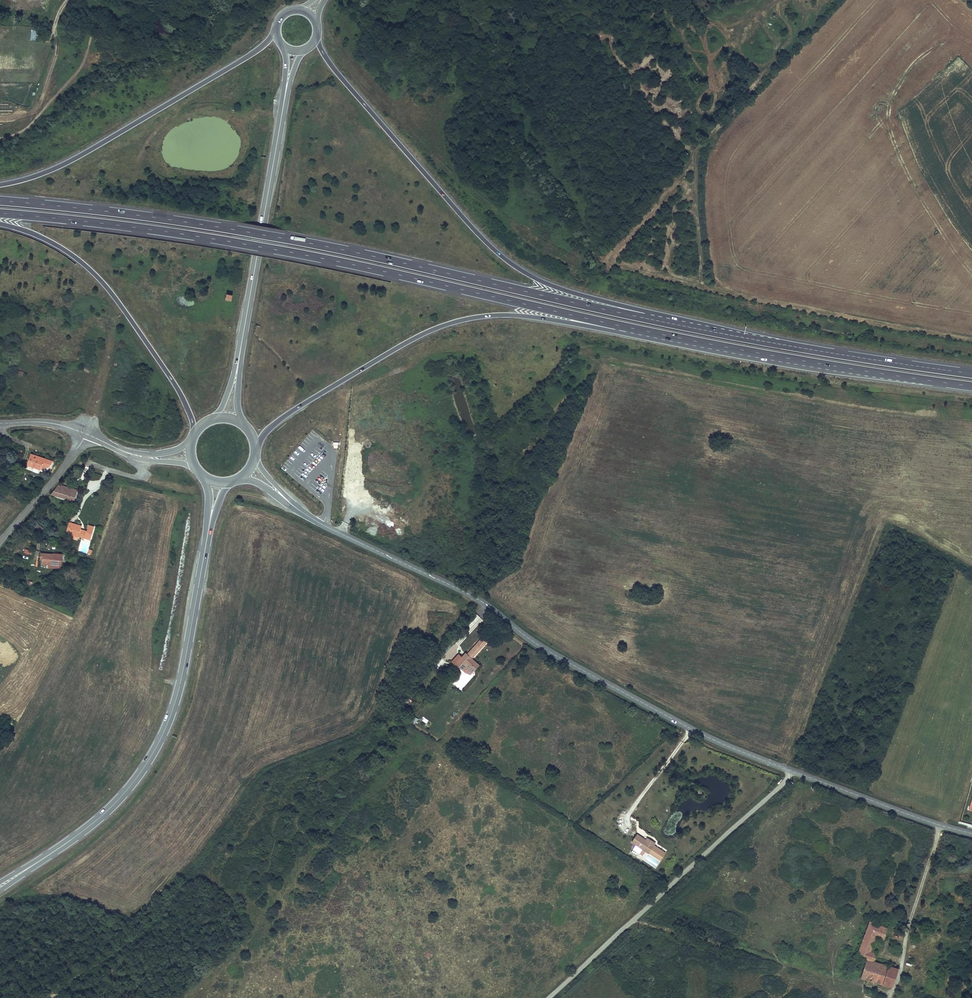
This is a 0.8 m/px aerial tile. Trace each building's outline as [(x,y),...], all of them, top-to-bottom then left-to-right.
[(31,454),(27,464),(40,469),(41,466),(49,468),(52,461),(31,454)] [(56,483),(52,494),(72,500),(73,497),(76,488),(74,487),(74,489),(64,487),(65,485),(56,483)] [(71,521),(68,530),(77,533),(77,534),(89,537),(92,526),(86,524),(84,530),(79,528),(80,524),(71,521)] [(41,553),(40,557),(43,557),(43,561),(43,566),(50,567),(50,569),(62,570),(63,554),(41,553)] [(458,654),(452,662),(465,673),(470,674),(478,665),(471,659),(486,643),(481,639),(467,655),(464,659),(462,657),(458,654)] [(655,844),(656,842),(649,838),(648,840),(646,839),(638,834),(633,841),(637,844),(632,851),(638,856),(643,848),(649,852),(650,851),(661,859),(666,851),(655,844)] [(873,962),(876,953),(871,952),(876,938),(883,941),(887,929),(868,923),(857,959),(866,962),(861,979),(891,988),(896,970),(894,969),(891,968),(873,962)]
